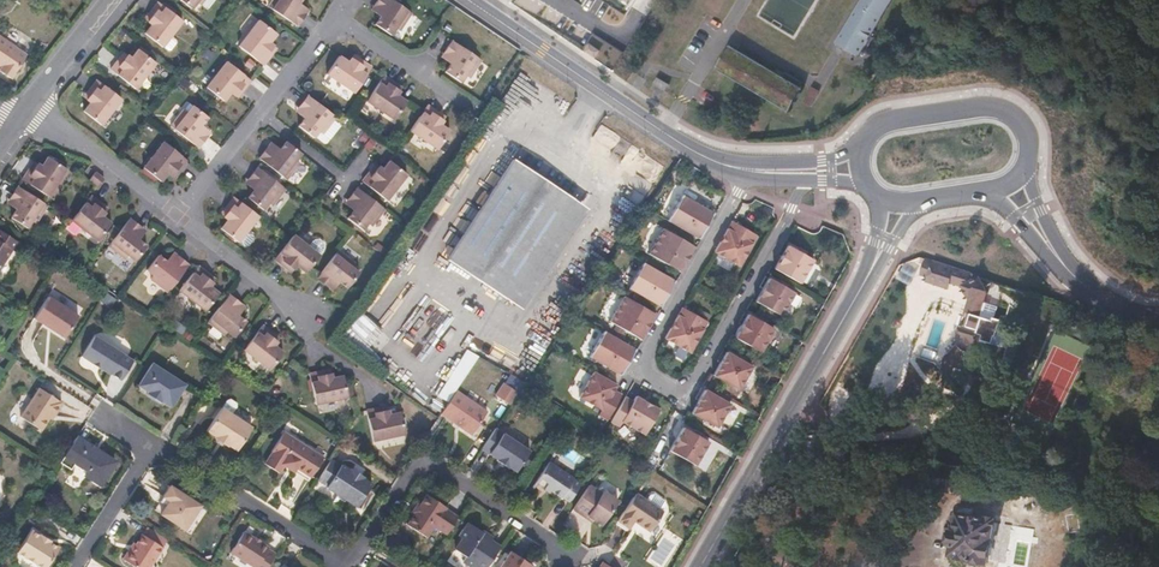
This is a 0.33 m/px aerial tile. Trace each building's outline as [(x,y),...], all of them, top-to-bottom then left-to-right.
[(190,12),(195,5),(198,7),(204,0),(175,0),(190,12)] [(265,9),(295,29),(304,15),(297,11),(299,7),(297,5),(301,0),(271,0),(265,9)] [(380,14),(377,18),(380,19),(374,28),(390,39),(396,31),(399,33),(411,16),(386,0),(379,0),(373,10),(380,14)] [(641,0),(575,0),(623,29),(641,0)] [(836,39),(858,52),(889,0),(859,0),(836,39)] [(145,23),(149,26),(143,34),(160,48),(161,47),(169,37),(179,23),(156,4),(146,17),(148,19),(145,23)] [(299,7),(297,11),(304,15),(306,12),(299,7)] [(373,10),(370,13),(377,18),(380,14),(373,10)] [(274,38),(256,24),(237,49),(261,68),(270,55),(268,53),(271,49),(267,46),(274,38)] [(4,69),(2,72),(14,80),(30,56),(0,35),(0,67),(4,69)] [(174,41),(169,37),(161,47),(166,51),(169,51),(174,45),(174,41)] [(790,107),(804,84),(801,82),(804,78),(787,68),(784,72),(732,42),(718,65),(790,107)] [(447,65),(448,67),(442,75),(459,86),(464,80),(467,82),(479,64),(450,44),(441,57),(449,62),(447,65)] [(115,56),(105,69),(129,88),(149,63),(131,49),(124,58),(120,55),(117,58),(115,56)] [(441,57),(439,60),(447,65),(449,62),(441,57)] [(346,66),(337,60),(325,78),(351,96),(369,71),(355,62),(353,65),(349,62),(346,66)] [(248,84),(224,65),(204,90),(221,104),(228,95),(232,98),(235,94),(238,97),(248,84)] [(659,75),(655,81),(668,88),(671,81),(659,75)] [(394,89),(381,79),(363,105),(390,123),(403,105),(394,99),(397,94),(392,91),(394,89)] [(83,102),(87,106),(81,114),(98,128),(118,102),(94,83),(84,96),(86,98),(83,102)] [(306,99),(296,111),(304,117),(301,121),(302,122),(296,129),(312,141),(316,135),(320,138),(334,121),(306,99)] [(180,111),(167,128),(195,150),(205,138),(197,132),(200,129),(198,127),(204,119),(188,107),(183,113),(180,111)] [(438,119),(424,109),(407,135),(433,153),(445,135),(437,129),(440,125),(436,122),(438,119)] [(296,111),(293,115),(301,121),(304,117),(296,111)] [(200,129),(197,132),(205,138),(207,134),(200,129)] [(184,163),(161,144),(141,170),(158,183),(164,175),(168,178),(171,174),(174,176),(184,163)] [(266,149),(256,162),(284,183),(297,167),(294,164),(300,158),(284,145),(278,153),(276,151),(273,155),(266,149)] [(269,146),(266,149),(273,155),(276,151),(269,146)] [(26,176),(30,178),(25,187),(44,199),(61,172),(36,155),(27,169),(29,171),(26,176)] [(576,196),(516,156),(449,255),(509,296),(576,196)] [(372,174),(369,172),(359,184),(384,204),(403,178),(386,165),(379,173),(375,170),(372,174)] [(252,188),(250,191),(251,193),(245,200),(261,213),(267,206),(270,208),(283,192),(255,170),(245,182),(252,188)] [(101,181),(93,174),(86,182),(95,189),(101,181)] [(245,182),(243,185),(250,191),(252,188),(245,182)] [(666,216),(681,190),(674,186),(659,212),(666,216)] [(6,200),(14,206),(11,210),(13,211),(8,219),(24,230),(29,223),(33,225),(44,208),(14,188),(6,200)] [(349,212),(352,214),(346,222),(362,234),(367,228),(370,230),(383,213),(355,190),(345,202),(352,208),(349,212)] [(714,213),(683,195),(668,220),(700,238),(714,213)] [(100,210),(87,199),(68,223),(94,243),(108,226),(99,220),(103,216),(99,212),(100,210)] [(6,200),(3,205),(11,210),(14,206),(6,200)] [(223,216),(220,220),(224,223),(218,231),(235,245),(236,244),(244,234),(256,219),(231,200),(220,214),(223,216)] [(345,202),(342,206),(349,212),(352,208),(345,202)] [(138,231),(126,222),(104,250),(121,263),(124,259),(130,264),(143,248),(135,242),(137,240),(133,238),(138,231)] [(759,237),(732,222),(714,252),(741,268),(759,237)] [(695,245),(664,227),(649,253),(680,271),(695,245)] [(142,234),(138,231),(133,238),(137,240),(142,234)] [(250,239),(244,234),(236,244),(242,249),(246,249),(251,242),(250,239)] [(12,244),(0,236),(0,263),(12,244)] [(291,238),(286,244),(272,262),(285,272),(287,270),(291,273),(294,269),(303,276),(316,258),(315,258),(305,249),(291,238)] [(309,244),(305,249),(315,258),(320,252),(319,247),(315,243),(309,244)] [(798,250),(788,245),(776,267),(802,282),(814,260),(806,255),(798,250)] [(809,250),(801,245),(798,250),(806,255),(809,250)] [(352,267),(335,253),(314,282),(326,291),(332,284),(335,287),(336,285),(344,291),(357,274),(350,269),(352,267)] [(174,257),(170,255),(164,262),(168,264),(174,257)] [(156,258),(144,274),(150,279),(148,282),(165,295),(186,267),(174,257),(168,264),(164,262),(163,264),(156,258)] [(928,259),(923,273),(931,276),(929,280),(950,287),(952,281),(957,268),(928,259)] [(643,263),(629,287),(660,306),(674,281),(643,263)] [(968,286),(972,299),(958,337),(975,343),(978,335),(984,319),(985,320),(991,305),(985,303),(988,292),(981,276),(957,268),(952,281),(968,286)] [(207,280),(194,270),(175,294),(200,313),(214,296),(206,289),(208,285),(205,282),(207,280)] [(779,284),(769,278),(755,301),(781,317),(794,293),(786,289),(779,284)] [(790,283),(782,278),(779,284),(786,289),(790,283)] [(335,287),(332,284),(326,291),(330,294),(335,287)] [(109,299),(102,295),(98,302),(104,307),(109,299)] [(656,313),(624,295),(609,321),(640,339),(656,313)] [(239,307),(226,297),(204,325),(221,338),(224,335),(230,341),(242,325),(235,319),(236,317),(233,315),(239,307)] [(75,318),(45,299),(31,320),(43,328),(45,325),(51,329),(49,332),(61,339),(75,318)] [(710,320),(684,304),(666,335),(693,351),(710,320)] [(242,310),(239,307),(233,315),(236,317),(242,310)] [(368,342),(380,329),(360,310),(348,324),(368,342)] [(758,320),(748,314),(735,337),(760,352),(773,329),(765,325),(758,320)] [(768,320),(760,316),(758,320),(765,325),(768,320)] [(985,320),(984,319),(978,335),(983,337),(981,342),(993,346),(995,339),(998,340),(1000,332),(1002,333),(1005,324),(995,320),(994,323),(985,320)] [(271,338),(259,328),(240,352),(264,372),(278,354),(270,347),(273,344),(269,341),(271,338)] [(635,348),(604,330),(589,356),(610,367),(620,373),(635,348)] [(130,361),(93,337),(80,357),(91,364),(93,362),(98,365),(97,368),(107,375),(107,374),(118,381),(130,361)] [(482,350),(472,343),(442,388),(453,395),(482,350)] [(736,357),(726,352),(712,376),(738,391),(752,367),(743,362),(736,357)] [(746,358),(738,353),(736,357),(743,362),(746,358)] [(149,366),(136,387),(145,394),(157,402),(168,408),(181,387),(149,366)] [(604,377),(594,371),(580,395),(602,408),(599,413),(608,418),(622,393),(613,388),(616,383),(604,377)] [(521,393),(506,383),(499,394),(514,404),(521,393)] [(58,403),(35,388),(16,417),(37,430),(45,417),(48,413),(50,414),(58,403)] [(458,389),(443,412),(457,422),(459,419),(465,423),(463,426),(475,434),(490,411),(458,389)] [(713,396),(704,390),(691,413),(716,428),(729,405),(721,401),(713,396)] [(326,391),(310,395),(317,425),(349,418),(344,396),(333,399),(332,394),(327,395),(326,391)] [(724,396),(716,391),(713,396),(721,401),(724,396)] [(145,394),(143,396),(156,404),(157,402),(145,394)] [(634,400),(626,396),(612,420),(620,425),(623,420),(645,433),(659,408),(637,396),(634,400)] [(225,401),(222,402),(217,409),(227,415),(232,408),(231,405),(225,401)] [(217,409),(202,432),(211,438),(210,440),(222,447),(223,446),(232,452),(247,428),(227,415),(217,409)] [(379,412),(364,415),(370,444),(401,437),(396,416),(385,418),(384,414),(380,415),(379,412)] [(498,427),(485,447),(501,458),(500,459),(510,466),(511,465),(519,470),(532,450),(498,427)] [(692,433),(682,427),(669,450),(694,465),(708,442),(700,438),(692,433)] [(702,433),(694,429),(692,433),(700,438),(702,433)] [(270,449),(271,450),(261,466),(275,475),(280,468),(284,470),(286,467),(292,470),(307,480),(319,461),(279,435),(270,449)] [(84,444),(73,437),(57,463),(66,469),(68,466),(77,472),(80,467),(84,469),(80,474),(79,477),(95,487),(110,463),(94,452),(93,454),(89,452),(90,450),(93,447),(85,442),(84,444)] [(328,462),(316,480),(326,487),(325,489),(355,507),(370,484),(361,478),(362,477),(349,468),(347,472),(338,467),(337,468),(328,462)] [(573,481),(548,464),(534,486),(544,493),(546,490),(561,500),(573,481)] [(604,493),(591,484),(575,508),(589,517),(591,514),(597,518),(596,519),(598,520),(604,524),(620,500),(606,490),(604,493)] [(168,503),(165,508),(160,516),(183,532),(198,508),(169,488),(162,499),(168,503)] [(663,510),(636,492),(618,520),(629,527),(634,520),(650,531),(663,510)] [(425,505),(419,514),(412,524),(430,537),(437,526),(449,535),(462,517),(449,508),(450,507),(432,494),(425,505)] [(168,503),(162,499),(159,504),(165,508),(168,503)] [(425,505),(422,503),(416,512),(419,514),(425,505)] [(951,520),(955,524),(951,544),(954,544),(952,554),(970,558),(970,559),(988,562),(997,518),(989,517),(990,516),(987,513),(980,511),(977,513),(977,515),(959,512),(959,514),(956,513),(952,515),(951,520)] [(591,514),(589,517),(596,522),(598,520),(596,519),(597,518),(591,514)] [(458,548),(468,555),(465,559),(476,566),(488,566),(502,546),(494,541),(490,538),(487,542),(481,537),(485,531),(472,521),(463,535),(466,537),(458,548)] [(29,529),(14,552),(38,566),(43,566),(57,546),(47,540),(48,539),(38,533),(37,534),(29,529)] [(146,529),(141,536),(162,549),(166,542),(146,529)] [(486,529),(485,531),(481,537),(487,542),(490,538),(494,541),(497,536),(486,529)] [(247,536),(242,532),(229,552),(235,555),(247,536)] [(127,552),(123,558),(125,563),(131,566),(150,566),(162,549),(141,536),(135,546),(131,552),(127,552)] [(251,538),(247,536),(235,555),(248,564),(260,544),(258,543),(251,538)] [(260,544),(248,564),(253,566),(265,566),(273,555),(265,550),(266,548),(260,544)] [(514,551),(503,566),(535,566),(536,566),(514,551)] [(398,559),(393,566),(411,566),(398,559)]
